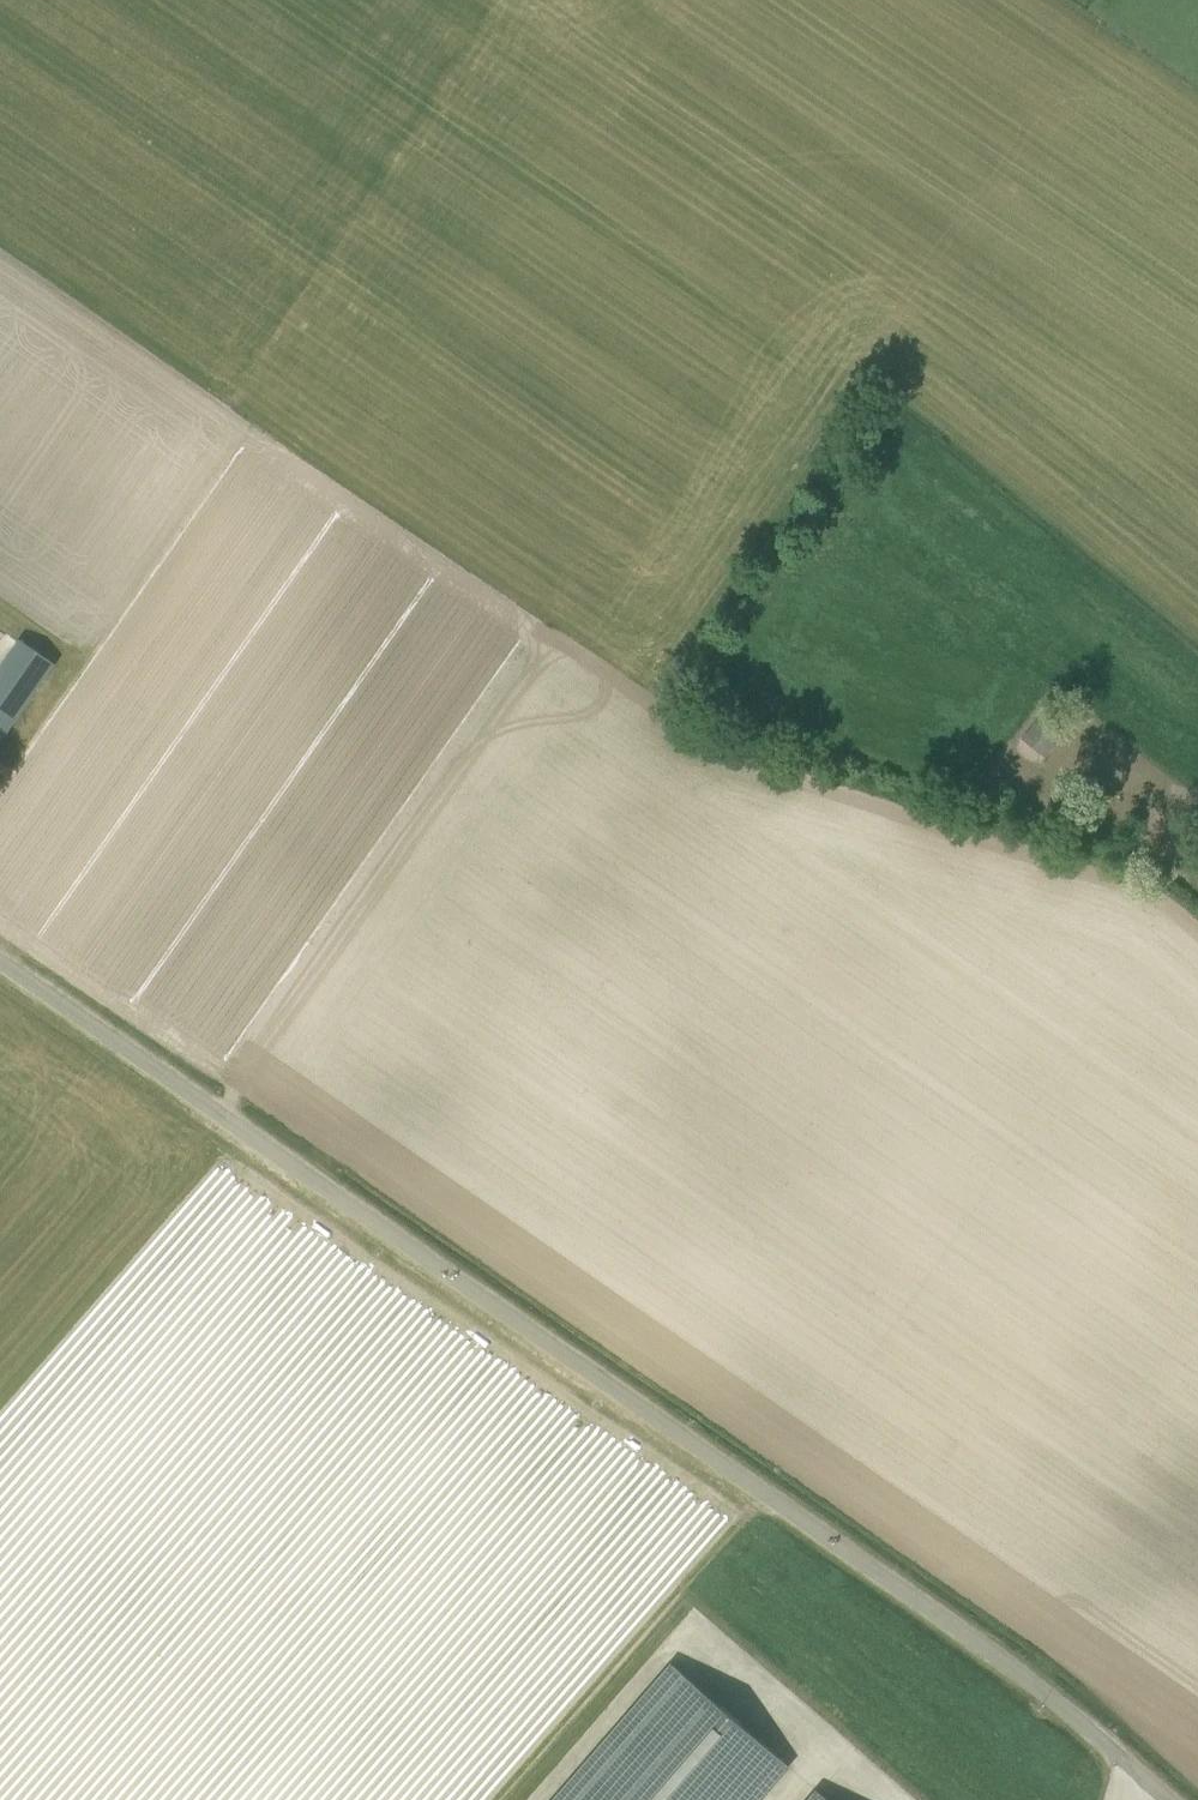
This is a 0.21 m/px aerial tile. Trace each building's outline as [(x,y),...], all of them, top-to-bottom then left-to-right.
[(21,639),(0,668),(0,744),(56,663),(21,639)] [(788,1764),(675,1666),(558,1799),(756,1799),(788,1764)]
